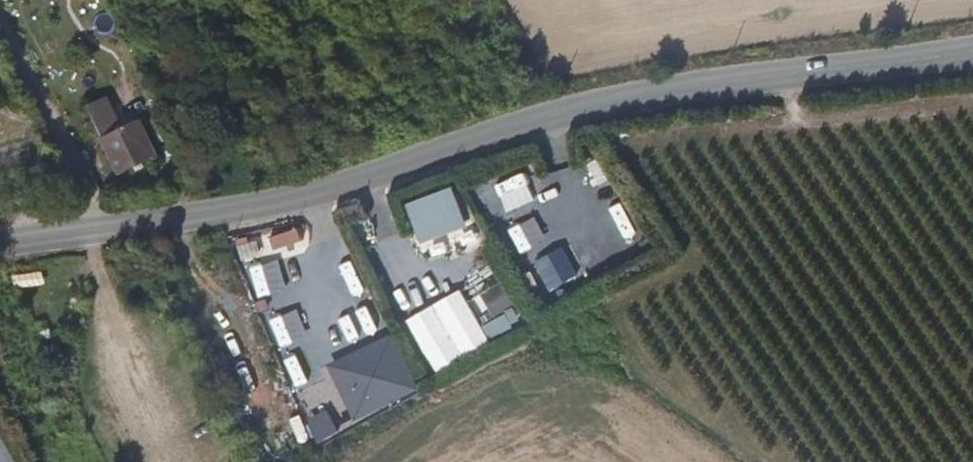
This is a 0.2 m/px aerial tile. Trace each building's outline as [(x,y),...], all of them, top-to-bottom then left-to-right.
[(178,18),(173,9),(155,19),(159,28),(178,18)] [(110,37),(119,20),(101,10),(92,27),(110,37)] [(100,140),(115,132),(100,104),(85,111),(100,140)] [(121,130),(136,122),(133,118),(119,125),(121,130)] [(115,132),(100,140),(117,174),(154,155),(137,121),(136,122),(121,130),(115,132)] [(501,173),(478,184),(484,197),(508,186),(501,173)] [(450,188),(405,205),(419,242),(465,225),(450,188)] [(515,251),(543,238),(530,213),(503,227),(515,251)] [(593,267),(626,249),(618,234),(585,252),(593,267)] [(562,248),(534,263),(549,291),(577,276),(562,248)] [(456,273),(464,287),(489,273),(481,259),(456,273)] [(478,316),(511,304),(503,282),(470,294),(478,316)] [(331,301),(344,330),(375,315),(362,287),(331,301)] [(459,290),(405,321),(435,373),(489,342),(459,290)] [(486,333),(519,320),(514,307),(481,320),(486,333)] [(393,334),(326,366),(353,421),(419,390),(393,334)]
